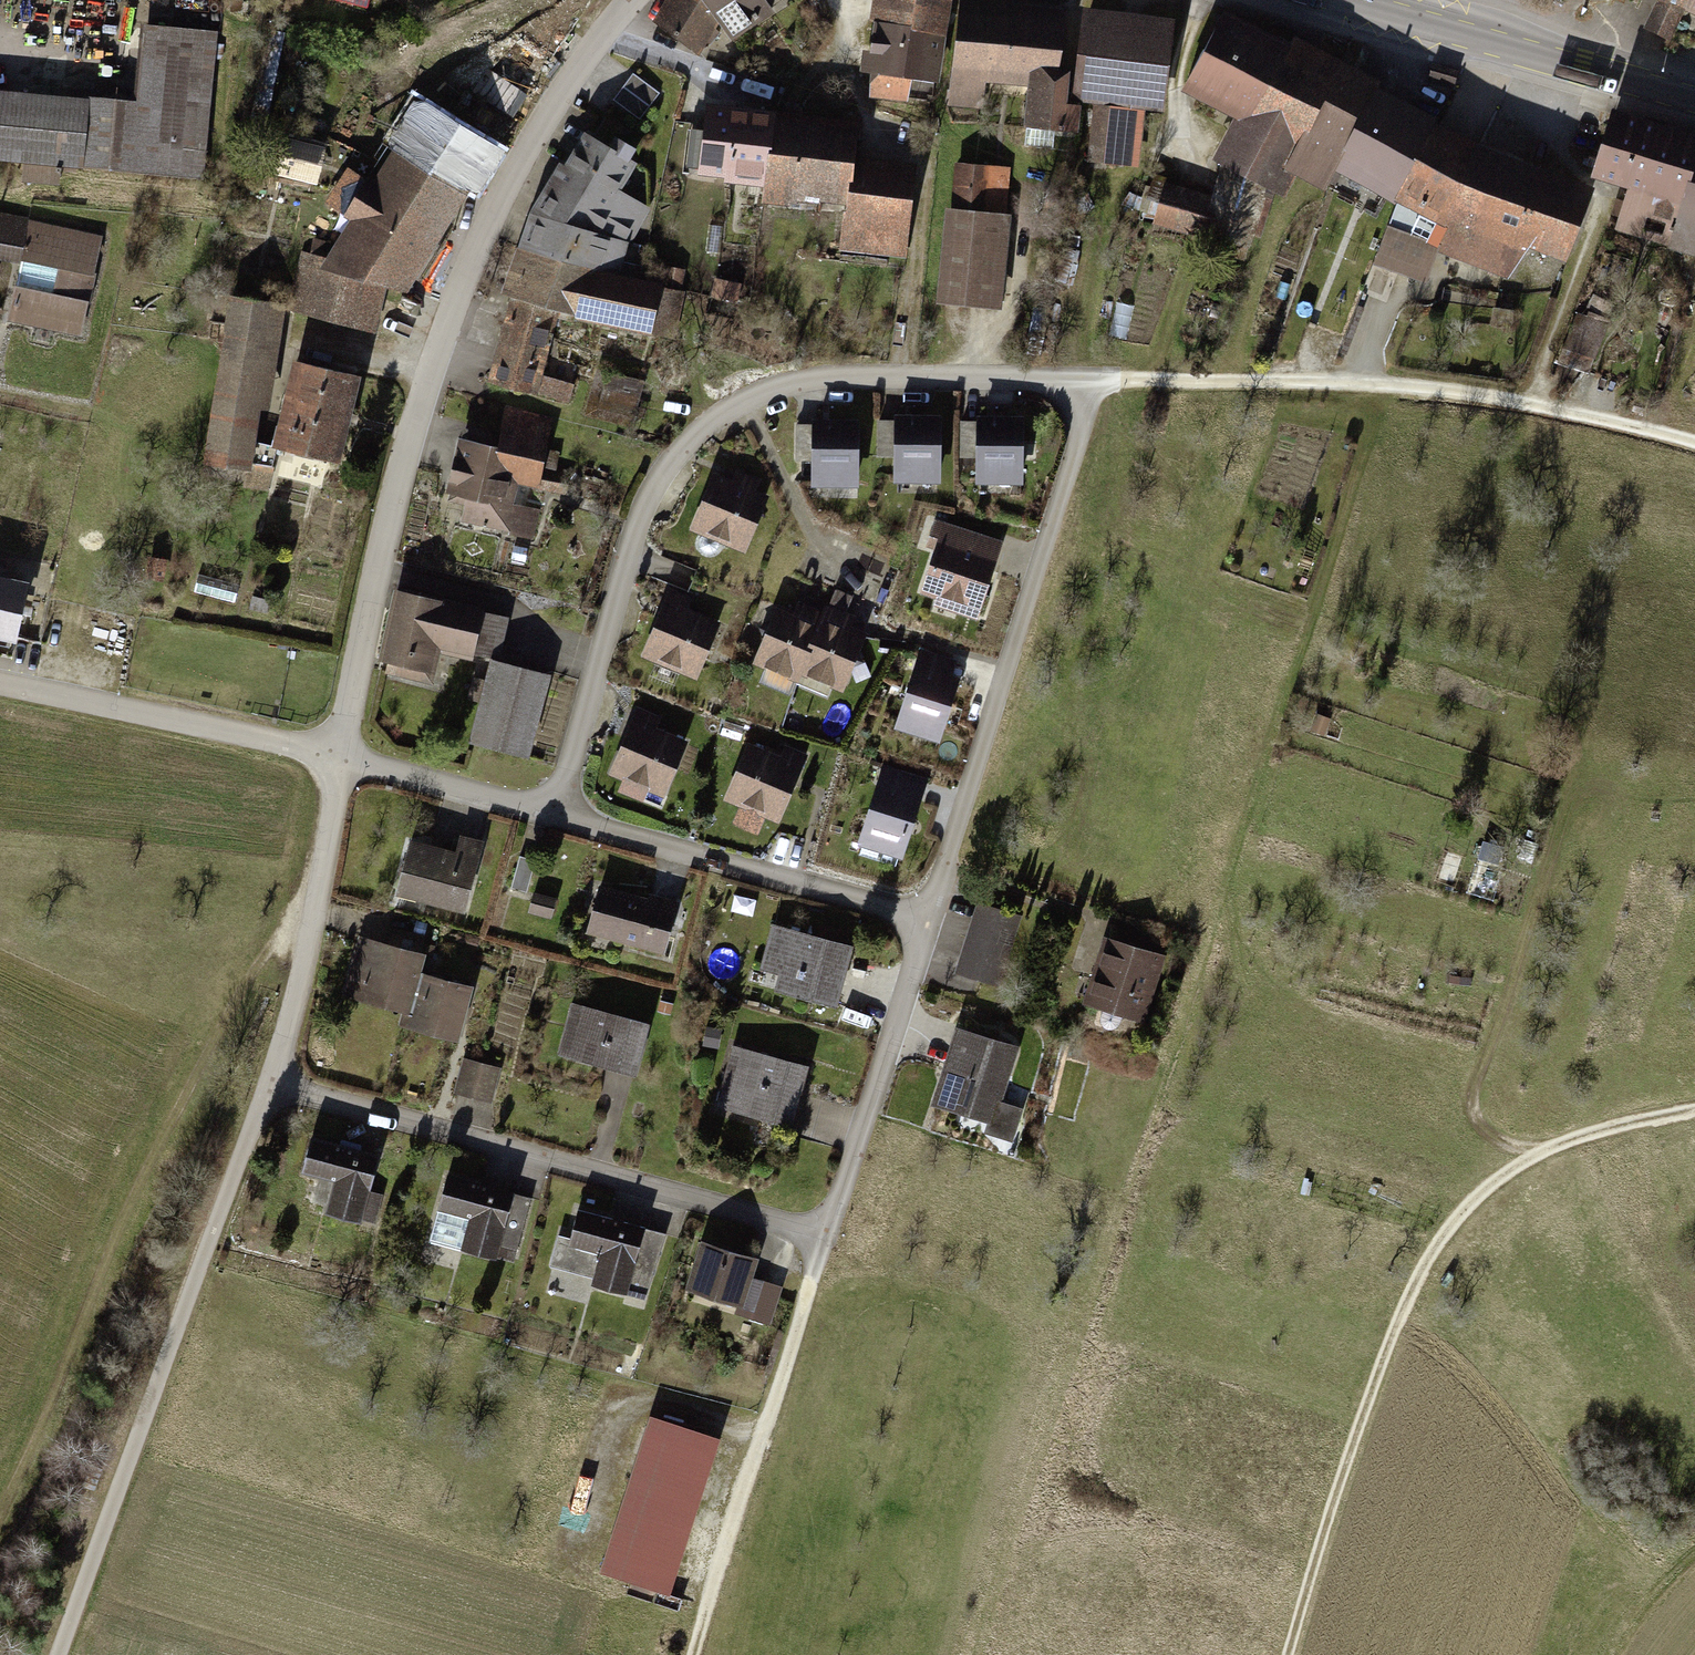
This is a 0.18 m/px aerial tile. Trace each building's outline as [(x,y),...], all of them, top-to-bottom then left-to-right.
[(661,21),(698,51),(719,20),(731,40),(772,12),(763,0),(675,0),(661,21)] [(861,99),(905,102),(906,81),(944,84),(942,107),(966,110),(969,85),(1018,92),(1015,126),(1069,131),(1071,110),(1053,104),(1061,12),(1004,7),(1004,0),(873,0),(861,99)] [(1672,11),(1694,23),(1694,0),(1647,0),(1672,11)] [(1281,44),(1210,8),(1171,90),(1226,122),(1206,160),(1277,197),(1287,179),(1316,193),(1325,172),(1391,206),(1372,267),(1425,286),(1435,252),(1509,281),(1519,250),(1562,265),(1587,189),(1467,145),(1424,124),(1428,118),(1370,90),(1375,80),(1286,35),(1281,44)] [(1157,114),(1163,20),(1073,12),(1065,106),(1083,108),(1080,165),(1134,170),(1138,111),(1157,114)] [(0,91),(0,164),(199,183),(214,34),(134,26),(126,104),(0,91)] [(494,68),(478,94),(513,115),(528,90),(494,68)] [(614,97),(642,117),(661,90),(633,70),(614,97)] [(495,152),(406,101),(356,179),(342,170),(316,202),(334,219),(310,258),(298,252),(282,314),(367,335),(381,291),(399,299),(495,152)] [(853,119),(690,103),(683,177),(753,184),(751,202),(836,210),(832,257),(903,264),(913,164),(849,158),(853,119)] [(1591,111),(1572,175),(1617,189),(1604,229),(1694,257),(1694,150),(1687,148),(1689,140),(1591,111)] [(286,132),(277,169),(313,177),(322,140),(286,132)] [(629,161),(571,134),(536,190),(507,250),(486,311),(499,315),(479,380),(527,395),(551,319),(637,342),(650,283),(616,275),(641,205),(610,192),(629,161)] [(946,211),(934,210),(928,304),(995,309),(1004,168),(949,165),(946,211)] [(1205,229),(1211,186),(1159,179),(1153,222),(1205,229)] [(0,212),(0,265),(14,268),(0,325),(0,329),(75,347),(102,237),(0,212)] [(679,309),(681,283),(658,281),(657,308),(679,309)] [(274,307),(216,294),(179,461),(237,474),(274,307)] [(1570,356),(1595,362),(1606,316),(1581,310),(1570,356)] [(340,378),(275,362),(252,452),(318,468),(340,378)] [(607,366),(596,411),(632,420),(643,376),(607,366)] [(492,450),(448,440),(435,497),(457,502),(452,522),(533,540),(539,511),(508,504),(511,489),(534,494),(551,419),(502,407),(492,450)] [(931,417),(884,418),(885,482),(931,482),(931,417)] [(1012,417),(967,417),(968,481),(1013,480),(1012,417)] [(849,421),(802,421),(803,487),(850,487),(849,421)] [(763,494),(705,469),(679,530),(737,554),(763,494)] [(970,621),(995,543),(931,523),(906,601),(970,621)] [(0,571),(0,632),(13,635),(27,577),(0,571)] [(690,599),(665,588),(637,655),(689,677),(712,621),(686,610),(690,599)] [(475,613),(383,590),(366,662),(417,675),(423,651),(463,661),(475,613)] [(787,610),(766,603),(745,662),(835,695),(856,637),(839,631),(844,618),(791,599),(787,610)] [(955,664),(912,649),(886,728),(929,742),(955,664)] [(552,671),(491,654),(469,736),(529,753),(552,671)] [(657,715),(632,704),(602,772),(655,794),(678,741),(651,730),(657,715)] [(775,827),(807,752),(780,741),(773,759),(740,745),(716,803),(775,827)] [(922,781),(875,764),(847,846),(893,862),(922,781)] [(447,850),(399,837),(383,897),(453,915),(473,842),(451,836),(447,850)] [(529,866),(509,862),(503,889),(523,893),(529,866)] [(670,907),(589,883),(574,930),(656,955),(670,907)] [(552,898),(528,893),(523,914),(547,919),(552,898)] [(1022,918),(975,904),(953,974),(1000,988),(1022,918)] [(844,948),(766,925),(752,972),(772,978),(768,992),(826,1009),(844,948)] [(1164,955),(1097,935),(1077,1004),(1144,1024),(1164,955)] [(415,955),(351,938),(335,999),(396,1015),(392,1029),(448,1044),(463,988),(410,974),(415,955)] [(639,1024),(562,1004),(549,1057),(625,1076),(639,1024)] [(1016,1048),(949,1026),(924,1105),(985,1124),(982,1133),(1012,1143),(1022,1110),(999,1103),(1016,1048)] [(798,1068),(724,1049),(708,1110),(782,1129),(798,1068)] [(496,1070),(458,1060),(448,1097),(486,1107),(496,1070)] [(374,1157),(303,1138),(294,1172),(327,1181),(318,1215),(374,1230),(383,1199),(365,1194),(374,1157)] [(525,1201),(440,1178),(431,1211),(463,1220),(454,1251),(507,1266),(525,1201)] [(660,1233),(571,1209),(561,1245),(592,1254),(583,1287),(641,1303),(660,1233)] [(752,1259),(693,1243),(680,1292),(754,1312),(762,1283),(746,1279),(752,1259)] [(709,1440),(642,1417),(590,1570),(657,1593),(709,1440)]
